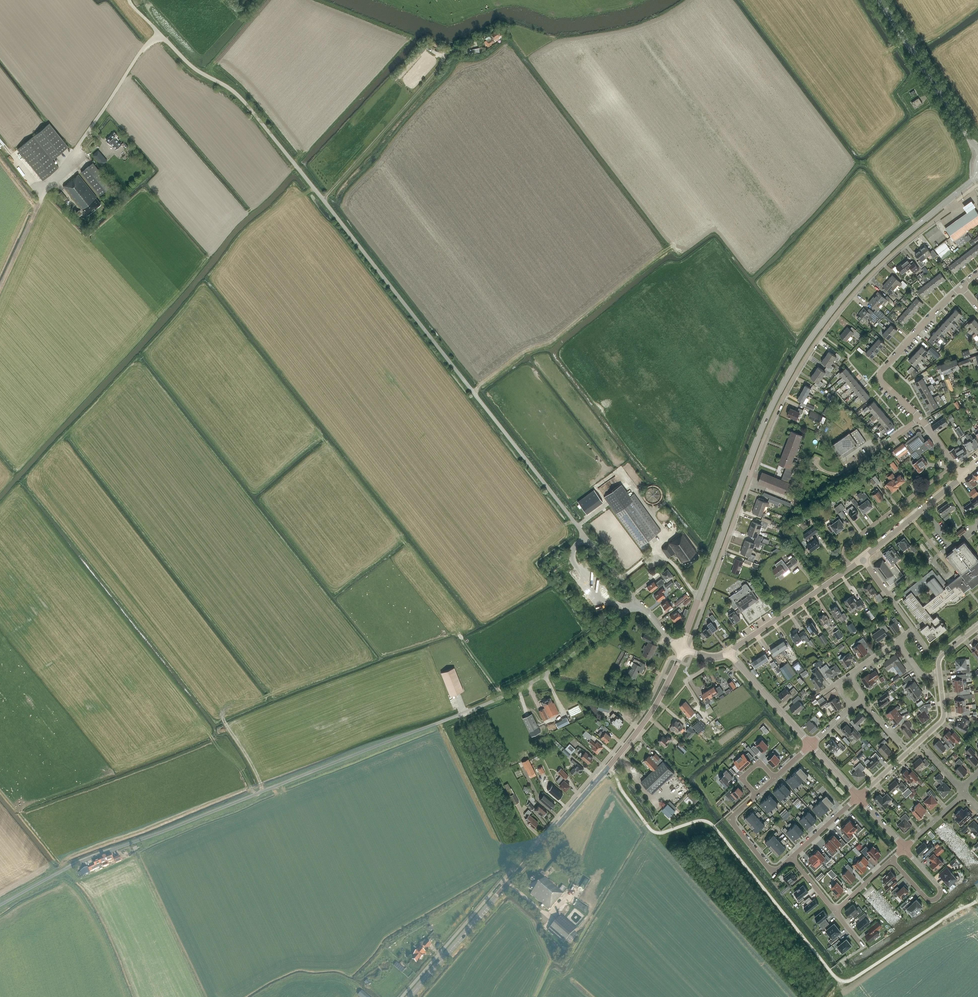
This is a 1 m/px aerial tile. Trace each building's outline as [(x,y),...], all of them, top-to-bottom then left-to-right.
[(495,41),(504,35),(503,33),(505,32),(501,27),(498,29),(491,34),(495,41)] [(489,44),(494,41),(492,39),(490,35),(485,38),(487,42),(489,44)] [(478,48),(470,49),(470,48),(469,46),(469,44),(460,45),(462,53),(470,52),(471,53),(479,51),(478,48)] [(892,52),(887,55),(893,67),(899,64),(892,52)] [(912,102),(915,108),(923,103),(919,98),(912,102)] [(43,180),(59,167),(52,159),(68,146),(50,123),(18,149),(43,180)] [(112,145),(116,149),(122,144),(118,140),(119,139),(114,133),(106,139),(112,146),(112,145)] [(100,147),(94,153),(102,163),(108,158),(100,147)] [(100,195),(112,186),(93,162),(81,172),(100,195)] [(63,186),(81,209),(79,210),(76,212),(79,216),(82,214),(81,212),(84,210),(87,215),(101,204),(96,197),(97,197),(78,174),(63,186)] [(967,209),(976,203),(972,197),(963,203),(967,209)] [(974,208),(946,228),(955,240),(959,247),(972,238),(967,232),(977,224),(977,213),(974,208)] [(942,259),(952,252),(944,241),(935,248),(942,259)] [(933,249),(930,252),(925,245),(920,249),(926,257),(930,254),(933,258),(937,255),(933,249)] [(974,257),(977,255),(976,254),(972,248),(966,253),(971,260),(971,259),(973,256),(974,257)] [(917,262),(922,267),(925,264),(922,260),(926,257),(920,249),(915,253),(920,260),(917,262)] [(968,261),(969,262),(971,260),(966,253),(960,257),(965,263),(968,261)] [(966,264),(965,263),(960,257),(955,262),(959,267),(962,265),(963,266),(965,264),(966,264)] [(910,262),(908,259),(897,268),(902,274),(911,267),(915,273),(919,269),(912,260),(910,262)] [(954,272),(956,270),(957,271),(960,268),(959,267),(955,262),(949,266),(954,273),(954,272)] [(943,282),(946,280),(940,273),(935,277),(939,283),(942,281),(943,282)] [(898,284),(900,286),(900,285),(904,288),(907,284),(903,280),(901,282),(893,275),(890,278),(891,278),(889,281),(895,287),(898,284)] [(934,287),(937,285),(937,286),(940,284),(939,283),(935,277),(929,282),(934,287)] [(894,292),(895,291),(893,290),(895,287),(889,281),(886,284),(886,283),(883,286),(891,293),(890,295),(894,299),(898,295),(894,292)] [(928,292),(931,290),(932,291),(935,288),(934,287),(929,282),(923,286),(928,292)] [(929,293),(928,292),(923,286),(918,290),(923,297),(922,296),(925,294),(926,295),(929,293)] [(883,305),(885,303),(887,300),(891,303),(893,301),(890,298),(887,296),(885,298),(878,292),(876,294),(877,295),(874,298),(881,304),(883,305)] [(871,300),(869,302),(877,310),(875,312),(880,316),(882,314),(878,310),(880,308),(879,306),(881,304),(874,298),(872,300),(871,300)] [(921,306),(923,303),(917,298),(912,303),(918,308),(920,305),(921,306)] [(916,312),(919,309),(918,308),(912,303),(907,308),(914,314),(913,313),(915,311),(916,312)] [(867,310),(864,308),(861,311),(862,312),(861,314),(860,314),(857,317),(863,322),(870,314),(873,318),(871,320),(874,322),(879,317),(871,310),(869,308),(867,310)] [(911,316),(912,317),(914,314),(907,308),(903,314),(909,320),(908,319),(911,316)] [(962,321),(959,318),(962,314),(956,309),(952,314),(958,319),(957,319),(957,320),(960,322),(961,322),(962,321)] [(904,325),(903,324),(906,321),(907,322),(909,320),(903,314),(898,319),(904,325)] [(955,323),(957,320),(957,319),(958,319),(952,314),(948,318),(954,323),(953,324),(956,327),(958,325),(955,323)] [(949,329),(952,332),(953,330),(950,327),(953,324),(954,323),(948,318),(944,323),(950,328),(949,329)] [(972,328),(973,328),(977,324),(977,323),(975,318),(969,323),(968,323),(965,326),(966,327),(970,325),(972,328)] [(892,324),(889,321),(887,323),(890,325),(888,328),(887,329),(893,334),(897,329),(891,324),(892,324)] [(949,329),(950,328),(944,323),(940,327),(945,333),(948,336),(949,334),(946,332),(949,329)] [(969,330),(970,332),(974,329),(976,332),(977,333),(977,332),(977,324),(973,328),(972,328),(969,330)] [(893,334),(887,329),(888,328),(885,326),(883,327),(886,330),(884,333),(883,334),(889,339),(893,334)] [(850,329),(848,327),(840,335),(846,341),(848,339),(850,341),(853,338),(850,336),(854,332),(855,333),(853,334),(858,338),(861,335),(852,327),(850,329)] [(941,337),(940,338),(943,341),(945,339),(942,336),(945,333),(940,327),(935,332),(941,337)] [(939,345),(941,343),(938,341),(940,338),(941,337),(935,332),(931,336),(936,342),(939,345)] [(875,342),(875,343),(880,348),(885,344),(879,338),(876,335),(875,337),(878,339),(875,342)] [(871,347),(870,348),(876,353),(880,348),(875,343),(875,342),(872,339),(871,341),(874,344),(871,347)] [(867,346),(870,349),(866,352),(872,357),(876,353),(870,348),(871,347),(868,344),(867,346)] [(918,350),(924,356),(923,356),(926,359),(928,358),(925,355),(928,351),(922,346),(918,350)] [(923,362),(920,359),(923,356),(924,356),(918,350),(914,355),(919,360),(919,361),(922,364),(923,362)] [(838,361),(842,356),(837,352),(835,355),(829,351),(826,356),(833,361),(835,358),(838,361)] [(915,365),(918,368),(919,367),(916,364),(919,361),(919,360),(914,355),(909,360),(915,365)] [(833,361),(826,356),(822,362),(827,366),(827,367),(832,370),(834,367),(831,365),(833,361)] [(969,358),(958,363),(956,358),(937,365),(940,371),(938,371),(939,376),(943,375),(944,379),(946,378),(944,373),(960,368),(959,367),(971,362),(969,358)] [(832,370),(827,367),(824,371),(818,367),(816,370),(823,375),(824,374),(827,376),(832,370)] [(839,372),(836,375),(838,376),(841,374),(843,377),(844,377),(850,372),(846,368),(840,372),(839,372)] [(815,384),(820,387),(823,383),(820,380),(823,375),(816,370),(811,377),(816,381),(815,384)] [(915,382),(918,387),(926,383),(927,382),(925,379),(929,377),(928,375),(929,374),(928,371),(922,374),(924,377),(915,382)] [(847,382),(848,382),(854,377),(850,372),(844,377),(843,377),(840,379),(837,382),(839,384),(842,381),(845,379),(847,382)] [(847,382),(844,384),(846,386),(849,383),(851,386),(852,387),(858,382),(854,377),(848,382),(847,382)] [(946,379),(951,392),(954,391),(949,377),(946,379)] [(852,387),(851,386),(846,391),(848,392),(853,388),(855,391),(856,392),(862,386),(858,382),(852,387)] [(926,383),(918,387),(921,393),(934,386),(932,384),(927,386),(926,383)] [(809,396),(810,394),(808,393),(811,388),(805,385),(802,392),(809,396)] [(859,396),(860,396),(866,391),(862,386),(856,392),(855,391),(852,394),(854,395),(857,393),(859,396)] [(934,386),(921,393),(924,398),(932,394),(930,391),(935,388),(934,386)] [(858,400),(861,397),(864,401),(870,396),(866,391),(860,396),(859,396),(856,398),(858,400)] [(801,401),(800,404),(805,407),(805,406),(813,410),(815,406),(806,403),(803,402),(806,397),(808,398),(809,396),(802,392),(798,399),(801,401)] [(934,397),(932,394),(924,398),(927,404),(940,397),(939,394),(934,397)] [(931,409),(938,405),(936,402),(941,399),(940,397),(927,404),(931,409)] [(874,401),(863,410),(865,412),(869,408),(872,411),(878,406),(874,401)] [(870,418),(871,420),(882,410),(878,406),(872,411),(874,414),(870,418)] [(798,411),(790,408),(789,411),(788,411),(787,414),(788,414),(787,415),(797,419),(798,416),(800,417),(803,410),(799,408),(798,411)] [(811,410),(808,417),(820,422),(823,416),(811,410)] [(873,422),(877,418),(880,421),(886,415),(882,410),(871,420),(873,422)] [(882,423),(878,427),(879,429),(890,420),(886,415),(880,421),(882,423)] [(932,426),(936,431),(948,423),(946,420),(944,417),(932,426)] [(895,425),(890,420),(879,429),(881,431),(884,429),(888,434),(894,429),(894,426),(895,425)] [(960,437),(964,434),(959,426),(955,429),(960,437)] [(850,433),(850,432),(832,445),(839,455),(841,454),(844,457),(866,442),(857,428),(850,433)] [(779,464),(786,466),(782,479),(762,472),(761,475),(760,475),(758,479),(759,480),(758,482),(787,494),(791,483),(788,482),(796,465),(792,463),(802,435),(792,431),(779,464)] [(903,443),(891,453),(896,460),(908,450),(912,455),(915,458),(920,454),(928,448),(929,449),(933,449),(934,445),(933,444),(929,438),(928,438),(926,440),(925,441),(921,434),(920,432),(918,432),(916,433),(917,434),(906,442),(907,442),(903,445),(903,444),(904,443),(903,443)] [(974,443),(969,435),(968,433),(965,435),(969,441),(964,444),(969,452),(974,448),(972,445),(974,443)] [(973,439),(971,434),(969,435),(974,443),(972,445),(974,448),(977,446),(977,439),(977,436),(973,439)] [(949,451),(954,458),(958,456),(959,458),(967,453),(964,448),(963,446),(960,448),(959,446),(955,449),(954,448),(949,451)] [(913,463),(919,471),(920,470),(921,471),(922,469),(922,468),(923,468),(923,467),(928,463),(922,456),(922,457),(920,454),(915,458),(912,460),(913,463)] [(898,477),(896,478),(892,473),(890,475),(898,486),(899,485),(900,485),(902,484),(902,483),(901,482),(905,480),(901,475),(900,475),(900,474),(897,476),(898,477)] [(965,481),(972,488),(977,483),(977,480),(973,474),(965,481)] [(890,487),(893,490),(898,486),(890,475),(888,476),(891,481),(886,484),(886,485),(887,487),(888,487),(889,488),(890,487)] [(621,484),(604,496),(640,546),(661,531),(634,493),(630,496),(621,484)] [(879,500),(880,501),(881,500),(881,499),(884,497),(877,488),(874,491),(876,493),(874,494),(878,501),(879,500)] [(969,492),(974,498),(977,494),(977,492),(975,488),(969,492)] [(594,489),(578,501),(586,513),(603,501),(594,489)] [(869,508),(870,508),(871,507),(871,506),(872,505),(868,500),(870,498),(865,491),(863,493),(863,492),(862,492),(861,491),(857,494),(862,501),(860,502),(861,504),(859,506),(864,512),(869,508)] [(970,501),(972,502),(964,507),(967,511),(974,506),(975,507),(977,504),(977,502),(977,501),(977,495),(970,501)] [(764,499),(759,497),(759,499),(758,498),(755,505),(764,509),(766,505),(768,506),(769,503),(764,501),(764,499)] [(950,517),(949,515),(950,515),(948,513),(956,507),(951,501),(938,510),(943,517),(945,520),(950,517)] [(764,516),(766,513),(763,512),(764,509),(755,505),(753,512),(764,516)] [(838,513),(842,518),(845,515),(842,510),(841,510),(838,505),(835,507),(838,513)] [(848,512),(849,513),(849,514),(849,515),(850,515),(851,516),(853,520),(854,519),(855,518),(856,518),(856,517),(858,516),(856,515),(858,513),(852,505),(846,510),(848,512)] [(827,526),(831,532),(835,529),(837,532),(837,531),(838,532),(840,530),(840,529),(844,527),(842,524),(843,523),(840,518),(838,516),(833,519),(835,522),(831,525),(831,524),(827,526)] [(761,527),(766,528),(768,523),(762,521),(761,524),(752,521),(750,527),(760,531),(761,527)] [(814,539),(812,535),(818,531),(814,526),(803,535),(807,539),(810,542),(807,544),(809,547),(806,548),(809,552),(811,550),(812,551),(820,545),(815,539),(814,539)] [(758,535),(760,531),(750,527),(748,533),(756,536),(755,540),(761,542),(763,537),(758,535)] [(960,536),(967,531),(963,527),(957,532),(960,536)] [(697,551),(683,532),(668,543),(669,544),(662,549),(668,557),(675,552),(682,562),(683,561),(686,566),(699,557),(695,552),(697,551)] [(910,545),(904,537),(896,544),(902,552),(910,546),(914,552),(917,550),(912,544),(910,545)] [(760,544),(761,542),(755,540),(754,543),(745,540),(743,546),(753,550),(754,546),(759,547),(760,544)] [(946,586),(944,584),(946,582),(939,574),(937,575),(932,569),(903,593),(905,596),(907,595),(907,596),(903,600),(905,603),(906,602),(910,607),(909,607),(914,614),(915,613),(918,617),(917,618),(920,621),(923,619),(926,622),(927,622),(928,623),(921,629),(923,632),(924,631),(928,636),(927,637),(930,641),(947,627),(937,615),(933,619),(929,614),(934,611),(934,612),(951,598),(954,601),(965,592),(961,587),(965,585),(977,574),(977,558),(964,541),(957,547),(956,545),(953,548),(954,549),(946,555),(961,573),(946,586)] [(749,555),(748,559),(754,561),(756,556),(751,554),(753,550),(743,546),(741,552),(749,555)] [(883,553),(888,560),(891,564),(893,563),(901,558),(892,546),(883,553)] [(789,568),(797,561),(794,556),(790,560),(792,563),(787,566),(782,559),(775,564),(777,566),(773,570),(778,576),(782,573),(784,576),(791,571),(789,568)] [(734,562),(735,562),(732,571),(739,574),(743,561),(735,559),(734,562)] [(896,565),(895,566),(893,563),(891,564),(888,560),(885,563),(883,560),(881,561),(881,560),(875,564),(876,565),(874,566),(885,581),(887,580),(890,585),(898,579),(898,578),(903,575),(896,565)] [(656,569),(650,573),(654,578),(659,574),(656,569)] [(662,574),(665,578),(665,579),(666,581),(673,576),(667,570),(662,574)] [(604,589),(606,587),(600,578),(595,582),(603,593),(606,590),(604,589)] [(655,583),(654,581),(647,586),(651,591),(657,586),(658,587),(665,582),(661,578),(655,583)] [(667,589),(674,584),(671,580),(664,585),(667,589)] [(745,583),(743,585),(742,585),(742,586),(742,587),(743,588),(735,593),(730,596),(739,608),(738,609),(740,611),(741,611),(742,611),(758,600),(752,591),(757,588),(753,583),(753,584),(751,581),(748,583),(753,589),(751,590),(747,584),(747,583),(746,583),(745,583)] [(875,596),(877,599),(878,602),(883,599),(879,593),(878,594),(873,588),(870,584),(863,588),(865,590),(866,590),(869,595),(874,592),(876,595),(875,596)] [(654,595),(658,601),(665,596),(662,592),(665,590),(663,588),(657,593),(654,595)] [(683,596),(674,603),(677,606),(685,600),(683,596)] [(856,609),(857,608),(858,609),(864,605),(860,600),(857,602),(853,596),(851,597),(848,598),(847,598),(845,599),(845,600),(844,601),(846,604),(845,605),(851,612),(856,609)] [(685,606),(691,600),(689,598),(683,603),(685,606)] [(669,602),(667,600),(662,605),(666,611),(672,606),(671,605),(673,604),(671,601),(669,602)] [(842,614),(837,606),(831,610),(836,618),(839,616),(842,621),(847,617),(844,612),(842,614)] [(670,616),(675,621),(681,616),(679,613),(681,611),(679,608),(674,612),(670,616)] [(740,619),(738,615),(737,614),(740,611),(738,609),(735,611),(734,610),(728,615),(732,620),(731,621),(732,624),(734,623),(740,619)] [(830,620),(826,615),(825,616),(824,614),(819,617),(820,620),(820,621),(823,625),(826,623),(827,625),(830,623),(829,621),(830,620)] [(892,619),(894,622),(890,625),(895,633),(900,629),(896,624),(898,622),(895,617),(892,619)] [(713,631),(717,628),(711,621),(707,624),(709,626),(708,627),(708,626),(702,631),(703,632),(700,634),(704,638),(706,636),(707,637),(712,633),(712,632),(713,631)] [(816,629),(812,622),(807,625),(809,628),(808,629),(810,632),(811,632),(814,630),(816,634),(819,632),(816,629)] [(856,629),(852,622),(847,626),(851,632),(856,629)] [(889,630),(884,623),(879,626),(881,629),(873,635),(878,642),(882,638),(887,634),(885,632),(889,630)] [(838,640),(843,636),(838,629),(833,633),(838,640)] [(803,642),(801,638),(803,637),(805,638),(806,641),(807,641),(807,642),(810,640),(804,631),(799,634),(797,632),(791,636),(794,640),(793,640),(795,643),(796,642),(798,645),(803,642)] [(642,649),(644,651),(642,654),(649,658),(653,650),(654,650),(657,645),(650,642),(652,637),(645,633),(643,638),(646,639),(645,640),(649,641),(647,645),(644,644),(642,649)] [(823,634),(818,637),(823,645),(828,641),(823,634)] [(859,641),(860,643),(852,649),(855,653),(858,651),(859,653),(858,654),(860,657),(867,652),(865,648),(865,646),(868,644),(863,637),(859,641)] [(809,646),(812,645),(814,648),(816,647),(811,639),(810,640),(807,642),(806,642),(809,646)] [(785,650),(784,648),(787,646),(784,641),(777,645),(782,652),(784,656),(787,654),(785,650)] [(774,655),(775,657),(782,652),(777,645),(770,650),(774,655)] [(764,662),(769,658),(765,653),(759,657),(763,665),(765,663),(764,662)] [(845,667),(851,663),(849,660),(853,658),(849,653),(846,655),(845,655),(839,659),(845,667)] [(900,660),(895,655),(883,663),(887,669),(893,665),(900,674),(906,670),(899,661),(900,660)] [(752,662),(755,667),(760,664),(761,666),(763,665),(759,657),(752,662)] [(958,660),(956,660),(957,669),(963,669),(963,672),(970,671),(969,665),(966,665),(965,659),(958,660),(958,657),(958,660)] [(638,671),(639,672),(639,671),(641,672),(645,664),(634,658),(632,661),(634,662),(628,674),(635,677),(638,671)] [(816,667),(823,662),(821,659),(814,664),(816,667)] [(798,661),(792,665),(798,673),(804,669),(798,661)] [(788,662),(780,668),(788,679),(796,674),(788,662)] [(823,674),(826,678),(829,676),(830,678),(841,671),(836,664),(830,669),(826,664),(820,668),(823,673),(823,674)] [(777,673),(779,676),(782,673),(780,671),(777,666),(773,668),(777,673)] [(450,696),(463,690),(454,667),(441,672),(450,696)] [(816,676),(811,679),(817,687),(823,683),(821,681),(824,679),(817,670),(813,673),(816,676)] [(873,686),(871,684),(875,681),(874,680),(879,676),(875,670),(870,674),(869,673),(861,679),(866,685),(865,686),(870,688),(873,686)] [(966,678),(966,674),(959,674),(959,679),(952,679),(953,685),(963,684),(962,678),(966,678)] [(736,686),(732,680),(727,683),(731,689),(736,686)] [(903,685),(905,688),(909,693),(918,686),(915,681),(911,683),(909,681),(903,685)] [(960,690),(960,694),(970,693),(970,689),(964,689),(963,684),(953,685),(954,691),(960,690)] [(708,690),(712,696),(716,693),(718,695),(724,692),(720,686),(716,688),(714,686),(708,690)] [(913,698),(912,699),(914,701),(921,697),(919,694),(922,691),(918,686),(909,693),(913,698)] [(789,691),(786,688),(779,695),(784,701),(791,694),(793,696),(798,692),(794,687),(789,691)] [(702,694),(706,700),(705,700),(704,700),(701,701),(704,706),(706,708),(708,707),(706,705),(710,702),(708,699),(712,696),(708,690),(702,694)] [(889,696),(886,692),(881,695),(883,698),(878,702),(882,707),(885,705),(885,706),(888,704),(887,703),(889,702),(886,697),(889,696)] [(792,701),(794,704),(790,708),(795,714),(804,706),(799,701),(802,699),(798,695),(792,701)] [(818,700),(822,707),(825,705),(827,707),(831,704),(836,710),(842,706),(839,702),(840,701),(838,698),(837,699),(836,697),(829,702),(828,703),(826,699),(825,700),(823,696),(818,700)] [(543,705),(545,707),(539,710),(543,720),(559,713),(554,702),(553,702),(550,698),(542,702),(541,703),(543,705)] [(694,712),(686,701),(680,706),(689,717),(694,712)] [(599,702),(597,709),(608,712),(610,705),(599,702)] [(930,717),(925,711),(927,710),(927,708),(931,707),(931,703),(924,704),(919,708),(922,712),(917,715),(923,723),(930,717)] [(895,707),(886,714),(890,719),(899,712),(897,710),(900,708),(898,705),(895,707)] [(956,711),(960,711),(962,714),(969,714),(969,708),(966,708),(965,705),(956,706),(956,711)] [(709,714),(714,711),(711,706),(706,709),(709,714)] [(613,712),(613,713),(610,716),(613,719),(611,722),(618,728),(621,724),(624,721),(621,719),(622,719),(619,716),(619,717),(616,715),(613,712)] [(852,719),(856,722),(853,725),(858,730),(861,727),(858,724),(865,717),(860,712),(852,719)] [(899,712),(890,719),(894,724),(900,719),(902,723),(907,719),(908,719),(912,716),(909,712),(904,714),(901,716),(899,712)] [(532,713),(522,718),(531,736),(541,731),(532,713)] [(809,725),(807,726),(812,732),(818,727),(816,725),(817,724),(817,719),(814,716),(807,722),(809,725)] [(556,724),(558,728),(569,723),(567,718),(567,717),(555,723),(556,724)] [(959,721),(955,727),(965,732),(968,726),(967,725),(970,721),(964,718),(961,722),(959,721)] [(699,733),(706,726),(700,719),(693,726),(699,733)] [(913,734),(908,727),(912,725),(908,720),(903,724),(905,727),(902,729),(907,738),(913,734)] [(670,729),(673,731),(674,731),(675,730),(678,733),(680,730),(682,732),(685,729),(683,727),(684,726),(679,722),(678,723),(676,721),(672,725),(670,727),(670,729)] [(598,734),(601,736),(601,737),(606,742),(611,736),(605,731),(608,728),(603,724),(600,726),(603,729),(601,731),(601,730),(598,734)] [(847,724),(841,729),(848,737),(851,734),(857,740),(862,735),(858,730),(854,727),(851,729),(847,724)] [(688,732),(686,734),(690,738),(696,732),(689,726),(686,730),(688,732)] [(589,739),(592,735),(586,730),(582,734),(589,739)] [(949,731),(944,735),(948,739),(946,741),(949,743),(950,742),(951,743),(954,740),(956,742),(960,738),(954,731),(952,734),(949,731)] [(665,746),(669,742),(669,741),(672,738),(668,735),(666,738),(663,736),(659,740),(659,741),(662,743),(665,746)] [(588,742),(593,746),(592,748),(597,753),(603,746),(597,742),(595,744),(590,739),(588,742)] [(837,744),(832,739),(827,744),(834,752),(840,747),(843,751),(846,748),(843,745),(844,743),(842,740),(840,742),(837,744)] [(887,741),(884,739),(878,745),(880,747),(879,748),(886,756),(891,751),(884,743),(887,741)] [(753,745),(750,748),(751,748),(756,754),(759,752),(759,751),(760,750),(762,752),(768,746),(762,740),(756,745),(756,746),(755,747),(753,745)] [(947,750),(950,748),(946,743),(944,745),(939,740),(933,745),(940,753),(946,748),(947,750)] [(575,749),(570,743),(565,748),(571,753),(575,749)] [(970,755),(966,758),(973,766),(974,765),(975,765),(976,765),(977,764),(977,763),(977,762),(977,761),(972,755),(975,752),(971,747),(966,751),(970,755)] [(571,754),(565,748),(562,751),(568,756),(571,754)] [(773,750),(766,757),(773,765),(780,759),(775,754),(776,753),(773,750)] [(582,755),(581,755),(580,756),(581,757),(588,763),(593,758),(585,751),(582,755)] [(744,753),(739,757),(746,765),(751,761),(750,760),(753,757),(749,752),(745,755),(744,753)] [(867,759),(865,761),(865,763),(866,764),(867,764),(871,769),(879,762),(878,760),(880,757),(876,752),(871,757),(872,759),(870,761),(869,759),(867,759)] [(644,761),(653,770),(665,759),(664,758),(662,760),(656,753),(651,758),(649,756),(644,761)] [(736,763),(732,766),(737,772),(740,769),(741,769),(746,765),(739,757),(734,762),(736,763)] [(926,766),(930,763),(925,758),(923,760),(920,757),(913,764),(917,769),(924,764),(926,766)] [(959,766),(955,770),(961,777),(967,771),(961,765),(964,763),(960,758),(955,762),(959,766)] [(523,762),(522,762),(523,764),(526,769),(532,766),(528,759),(523,762)] [(582,770),(584,768),(572,759),(571,760),(576,765),(573,768),(570,772),(574,775),(577,771),(579,774),(582,770)] [(653,770),(641,782),(652,793),(674,773),(673,772),(676,770),(665,759),(653,770)] [(856,770),(852,774),(858,781),(865,775),(862,771),(865,768),(860,762),(854,768),(856,770)] [(808,775),(801,767),(796,771),(804,779),(806,782),(808,781),(806,778),(808,775)] [(560,784),(559,785),(565,790),(570,785),(564,780),(565,779),(568,776),(561,768),(557,772),(561,776),(556,781),(560,784)] [(724,775),(724,774),(719,779),(726,786),(730,782),(729,780),(730,779),(733,776),(726,769),(724,772),(725,773),(724,775)] [(914,781),(918,777),(913,772),(911,774),(907,770),(901,774),(909,782),(912,779),(914,781)] [(804,779),(796,771),(792,775),(799,783),(802,787),(804,785),(801,782),(804,779)] [(939,782),(942,784),(937,789),(941,793),(940,794),(943,797),(947,794),(946,793),(951,789),(944,782),(941,780),(943,778),(939,773),(935,778),(939,782)] [(796,787),(799,783),(792,775),(786,780),(797,791),(799,790),(796,787)] [(902,791),(906,786),(902,781),(899,784),(895,780),(888,787),(893,792),(898,786),(902,791)] [(514,804),(519,802),(514,793),(508,783),(504,785),(514,804)] [(791,791),(783,783),(779,787),(786,795),(789,798),(791,797),(788,794),(791,791)] [(548,790),(550,792),(558,799),(563,793),(552,784),(548,790)] [(740,788),(739,789),(735,784),(725,794),(726,793),(728,796),(729,795),(734,800),(743,792),(740,788)] [(783,798),(786,795),(779,787),(773,792),(784,803),(786,802),(783,798)] [(938,802),(933,798),(936,795),(930,789),(927,793),(930,796),(924,802),(931,809),(938,802)] [(887,803),(892,799),(887,793),(883,797),(880,794),(874,799),(882,809),(888,804),(887,803)] [(555,803),(544,794),(539,799),(550,808),(555,803)] [(821,794),(819,796),(822,799),(830,807),(834,803),(826,795),(824,797),(821,794)] [(778,803),(770,795),(766,799),(773,807),(776,810),(778,809),(775,805),(778,803)] [(817,803),(825,811),(830,807),(822,799),(819,801),(816,798),(814,800),(817,803)] [(773,807),(766,799),(760,804),(771,815),(773,813),(770,810),(773,807)] [(669,816),(676,809),(676,807),(670,801),(662,809),(669,816)] [(919,819),(923,816),(922,814),(926,810),(919,802),(914,806),(916,808),(912,811),(919,819)] [(809,805),(820,816),(825,811),(817,803),(814,806),(811,803),(809,805)] [(547,811),(541,807),(539,804),(534,809),(543,816),(547,811)] [(956,818),(955,819),(961,824),(972,814),(967,808),(964,811),(962,809),(955,814),(956,815),(955,816),(955,817),(956,818)] [(528,815),(527,817),(530,820),(528,822),(533,828),(538,822),(532,817),(533,817),(530,815),(532,812),(529,809),(526,813),(528,815)] [(804,815),(812,823),(817,819),(809,811),(806,813),(803,810),(801,812),(804,815)] [(752,811),(744,819),(748,823),(757,816),(760,813),(758,811),(755,814),(752,811)] [(760,813),(757,816),(748,823),(752,828),(761,820),(758,817),(761,814),(760,813)] [(910,818),(905,813),(900,818),(902,820),(898,825),(902,829),(901,829),(904,833),(907,830),(907,829),(911,825),(907,821),(910,818)] [(796,817),(807,828),(812,823),(804,815),(801,818),(798,815),(796,817)] [(761,820),(752,828),(756,832),(768,822),(766,820),(763,823),(761,820)] [(846,824),(853,832),(855,830),(858,833),(862,829),(857,823),(855,825),(850,820),(850,821),(849,820),(846,823),(847,823),(846,824)] [(977,835),(977,825),(974,820),(968,825),(973,830),(972,831),(977,836),(977,835)] [(791,827),(799,835),(804,831),(796,823),(793,825),(790,822),(788,824),(791,827)] [(846,824),(845,825),(844,825),(842,827),(842,828),(841,828),(846,834),(843,836),(848,842),(853,837),(851,834),(853,832),(846,824)] [(783,829),(794,840),(799,835),(791,827),(788,830),(785,827),(783,829)] [(778,833),(777,831),(765,842),(769,846),(778,839),(775,836),(778,833)] [(830,838),(830,839),(837,846),(838,848),(840,846),(842,847),(846,843),(841,838),(839,840),(834,835),(833,836),(833,835),(830,838)] [(778,839),(769,846),(773,851),(782,843),(785,840),(783,838),(780,841),(778,839)] [(837,846),(830,839),(829,840),(828,839),(826,842),(825,843),(830,848),(827,850),(832,856),(837,852),(834,848),(835,848),(837,846)] [(785,840),(782,843),(773,851),(777,855),(786,848),(783,845),(786,842),(785,840)] [(928,847),(924,842),(916,849),(921,855),(924,852),(927,854),(935,847),(931,844),(928,847)] [(940,845),(934,851),(936,854),(943,848),(940,845)] [(876,849),(874,847),(870,850),(867,847),(863,851),(867,856),(870,853),(876,859),(877,858),(877,859),(880,857),(879,856),(881,855),(879,853),(879,852),(876,849)] [(814,853),(814,854),(821,862),(823,860),(826,863),(831,859),(825,852),(823,855),(818,850),(817,850),(814,852),(814,853)] [(933,862),(930,864),(935,870),(938,868),(939,868),(941,866),(941,865),(943,863),(938,857),(937,858),(933,853),(929,858),(933,862)] [(99,858),(100,860),(102,865),(108,863),(112,861),(109,854),(103,857),(99,858)] [(814,854),(813,855),(812,854),(809,857),(813,862),(809,865),(815,870),(823,863),(821,862),(814,854)] [(859,859),(853,865),(861,873),(867,867),(864,865),(866,863),(866,864),(868,862),(864,856),(860,860),(859,859)] [(102,869),(101,867),(102,866),(102,865),(100,860),(93,862),(95,866),(94,867),(92,868),(92,867),(87,869),(87,868),(80,872),(83,877),(90,874),(89,872),(99,868),(100,870),(102,869)] [(848,869),(842,875),(850,883),(856,877),(851,872),(853,869),(848,863),(845,866),(848,869)] [(960,877),(958,875),(955,876),(947,867),(939,874),(944,880),(944,881),(946,883),(947,883),(949,885),(954,881),(955,881),(958,880),(959,880),(960,877)] [(790,884),(798,878),(792,871),(783,878),(789,885),(785,888),(787,890),(792,886),(790,884)] [(886,875),(883,877),(884,878),(883,878),(886,882),(885,882),(887,884),(885,886),(889,890),(897,882),(894,879),(896,877),(891,871),(886,875)] [(547,879),(546,880),(544,877),(540,873),(538,875),(537,875),(533,879),(530,882),(531,883),(527,887),(532,892),(530,894),(549,911),(563,894),(565,892),(561,888),(559,890),(547,879)] [(837,881),(831,886),(835,890),(834,890),(836,893),(837,892),(838,893),(843,888),(840,885),(842,883),(837,877),(834,879),(837,881)] [(808,891),(803,884),(794,891),(799,897),(797,899),(799,902),(804,898),(802,895),(808,891)] [(898,895),(901,898),(909,891),(907,889),(908,888),(905,885),(899,890),(896,887),(891,891),(896,897),(898,895)] [(808,903),(804,906),(804,907),(808,911),(808,912),(818,904),(818,903),(818,904),(814,899),(814,898),(812,900),(811,899),(809,896),(805,900),(806,902),(807,902),(808,903)] [(919,908),(922,905),(916,899),(910,905),(908,902),(902,908),(905,910),(907,908),(913,914),(916,911),(917,912),(920,909),(919,908)] [(853,904),(845,910),(850,916),(855,912),(857,915),(863,911),(859,906),(857,907),(853,904)] [(828,916),(823,910),(815,917),(821,924),(820,925),(823,928),(829,923),(826,919),(826,920),(825,918),(828,916)] [(861,918),(856,923),(860,929),(869,922),(865,917),(868,916),(865,912),(859,917),(861,918)] [(561,915),(548,930),(563,943),(576,928),(561,915)] [(882,926),(878,921),(868,929),(870,931),(865,935),(870,941),(879,934),(876,930),(882,926)] [(834,923),(826,930),(832,937),(829,940),(831,943),(837,939),(835,936),(840,931),(834,923)] [(843,951),(851,944),(847,939),(842,942),(839,939),(833,944),(836,947),(838,946),(843,951)] [(431,945),(427,942),(423,947),(427,950),(431,945)] [(420,948),(413,956),(415,957),(412,960),(416,964),(419,961),(420,961),(424,956),(426,954),(420,948)]
